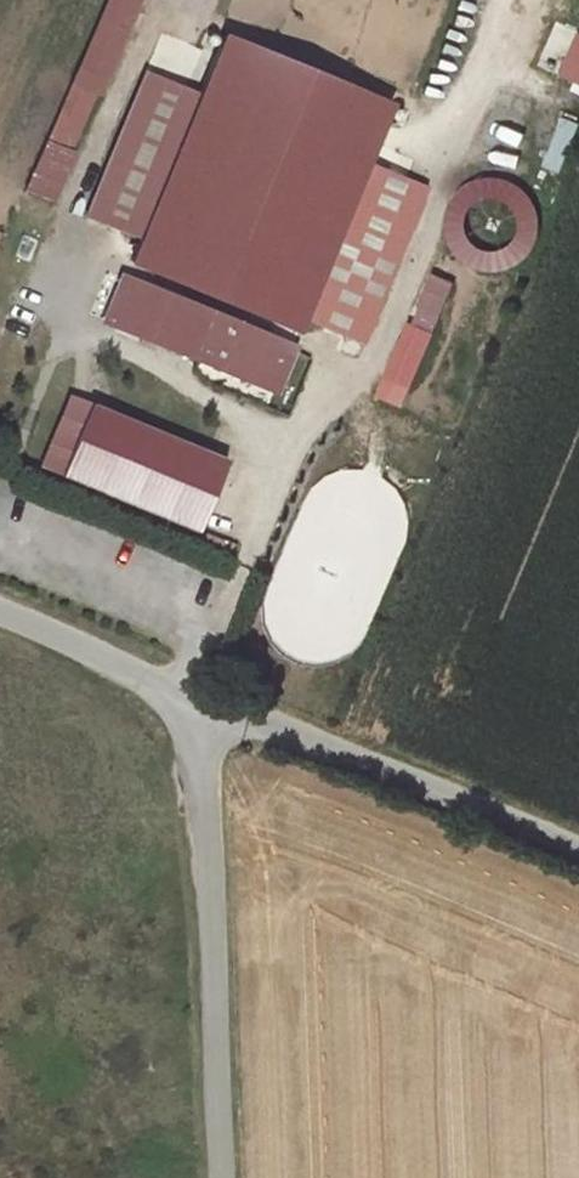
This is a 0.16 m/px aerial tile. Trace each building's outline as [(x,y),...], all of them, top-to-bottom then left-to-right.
[(25,192),(54,204),(137,0),(103,0),(25,192)] [(562,74),(578,82),(578,37),(562,74)] [(138,238),(128,262),(133,264),(292,328),(296,318),(360,161),(383,107),(221,39),(198,94),(138,238)] [(138,238),(198,94),(145,73),(85,217),(138,238)] [(360,161),(296,318),(362,344),(426,188),(360,161)] [(422,272),(380,399),(408,408),(450,282),(422,272)] [(289,347),(123,277),(104,318),(272,387),(289,347)] [(58,478),(88,405),(67,396),(37,469),(58,478)] [(194,533),(223,460),(88,405),(58,478),(194,533)]
